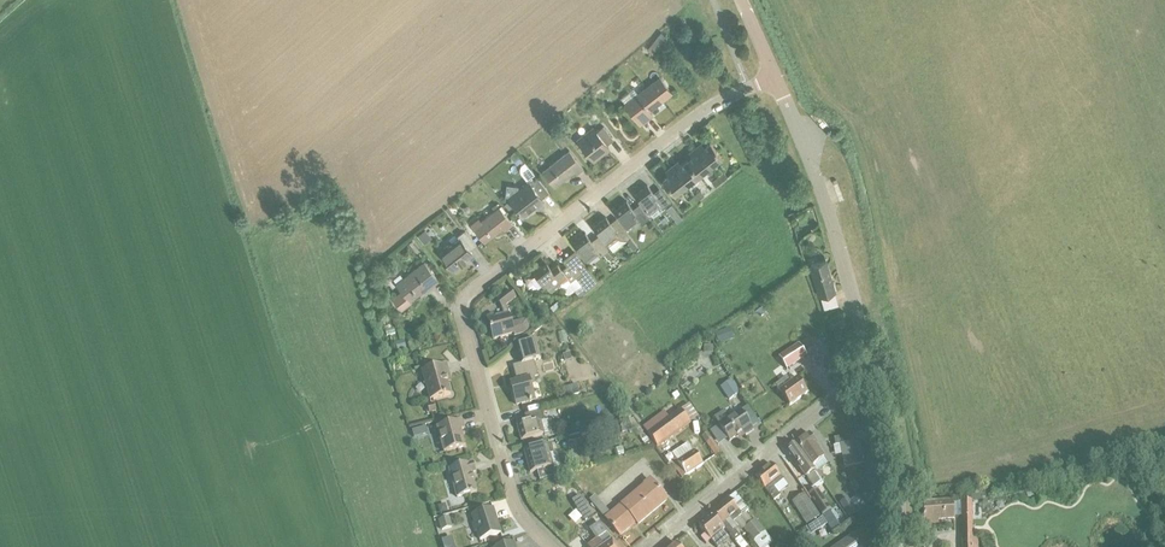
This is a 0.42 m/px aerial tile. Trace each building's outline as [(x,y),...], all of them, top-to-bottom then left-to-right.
[(647,49),(655,55),(661,48),(662,49),(670,39),(661,32),(647,49)] [(650,111),(672,94),(660,78),(625,105),(641,124),(653,114),(650,111)] [(607,145),(613,140),(603,127),(597,132),(594,128),(578,141),(594,161),(610,148),(607,145)] [(698,151),(710,167),(722,157),(711,142),(698,151)] [(543,171),(555,186),(575,171),(577,173),(584,168),(570,150),(543,171)] [(687,161),(699,176),(710,167),(698,151),(687,161)] [(675,170),(687,185),(699,176),(687,161),(675,170)] [(522,172),(528,180),(527,181),(530,184),(510,199),(522,216),(544,200),(543,198),(550,193),(526,162),(523,165),(521,167),(521,169),(522,172)] [(687,185),(675,170),(663,180),(675,195),(687,185)] [(719,177),(722,181),(728,176),(724,172),(719,177)] [(722,181),(719,177),(713,182),(716,186),(722,181)] [(663,210),(671,203),(660,189),(654,193),(648,185),(636,195),(651,214),(660,206),(663,210)] [(699,199),(704,195),(701,191),(695,195),(699,199)] [(693,204),(699,199),(695,195),(689,200),(693,204)] [(642,226),(650,219),(639,204),(634,208),(627,201),(615,211),(630,230),(639,222),(642,226)] [(676,201),(669,206),(679,219),(685,214),(676,201)] [(471,224),(473,227),(485,242),(504,228),(505,230),(513,223),(500,206),(481,221),(479,217),(471,224)] [(606,217),(595,227),(609,245),(618,238),(627,239),(628,243),(633,249),(638,246),(632,238),(616,218),(610,222),(606,217)] [(422,234),(429,242),(435,236),(428,228),(422,234)] [(470,250),(478,244),(465,229),(457,236),(459,239),(440,254),(453,270),(473,254),(470,250)] [(601,257),(609,251),(597,236),(592,241),(586,233),(574,243),(588,261),(598,254),(601,257)] [(420,251),(412,240),(409,243),(417,253),(420,251)] [(571,282),(577,277),(587,291),(599,282),(576,251),(563,260),(568,266),(563,270),(558,264),(552,269),(548,263),(535,273),(545,286),(547,284),(552,290),(568,277),(571,282)] [(835,292),(835,289),(826,259),(811,264),(820,296),(835,292)] [(395,297),(404,308),(412,303),(410,301),(427,288),(428,290),(440,280),(425,261),(397,284),(402,291),(395,297)] [(504,317),(488,321),(493,340),(514,335),(514,338),(525,335),(528,333),(530,330),(530,327),(528,320),(512,324),(507,306),(517,299),(511,291),(497,302),(503,309),(504,317)] [(761,304),(756,309),(762,316),(767,312),(761,304)] [(828,319),(830,328),(844,324),(842,315),(828,319)] [(722,329),(715,332),(719,343),(726,340),(722,329)] [(513,368),(516,376),(518,384),(511,385),(517,406),(535,401),(530,381),(538,378),(534,363),(541,361),(536,342),(516,348),(521,366),(513,368)] [(799,345),(779,358),(787,369),(807,356),(799,345)] [(449,375),(446,364),(422,371),(430,401),(451,395),(446,376),(449,375)] [(787,377),(776,385),(780,391),(790,405),(807,393),(798,378),(791,383),(787,377)] [(722,388),(730,400),(740,393),(731,381),(722,388)] [(427,407),(429,414),(436,412),(435,405),(427,407)] [(619,414),(618,415),(620,421),(632,418),(630,413),(628,413),(627,409),(618,412),(619,414)] [(643,428),(657,447),(689,423),(680,410),(669,419),(664,413),(643,428)] [(548,421),(545,422),(542,411),(525,416),(527,423),(518,426),(522,441),(544,435),(544,436),(552,434),(548,421)] [(725,411),(714,418),(720,426),(719,426),(728,439),(729,442),(743,432),(746,436),(754,430),(753,428),(746,419),(741,411),(730,418),(725,411)] [(619,423),(622,433),(639,428),(633,419),(619,423)] [(460,431),(464,430),(462,421),(438,427),(444,453),(465,447),(460,431)] [(417,438),(432,435),(430,425),(415,428),(417,438)] [(702,437),(716,457),(720,453),(707,434),(702,437)] [(796,444),(812,467),(824,458),(815,446),(817,444),(809,434),(796,444)] [(841,445),(845,469),(864,465),(859,441),(848,444),(847,437),(835,439),(836,446),(841,445)] [(525,451),(531,474),(538,472),(541,481),(556,477),(554,467),(561,466),(557,453),(554,454),(551,444),(548,445),(547,445),(525,451)] [(812,467),(796,444),(788,450),(807,477),(807,476),(814,486),(818,483),(820,485),(824,482),(812,467)] [(693,453),(687,445),(672,455),(675,460),(672,463),(682,479),(687,476),(703,465),(694,452),(693,453)] [(471,473),(476,472),(474,463),(469,464),(449,469),(457,498),(477,493),(471,473)] [(770,465),(755,477),(774,501),(780,496),(779,494),(788,486),(771,464),(770,465)] [(638,526),(667,502),(650,482),(644,486),(645,488),(607,520),(621,537),(636,524),(638,526)] [(830,510),(817,490),(809,496),(822,516),(830,510)] [(735,494),(728,499),(711,513),(725,530),(730,537),(735,543),(738,546),(748,546),(735,530),(738,528),(734,523),(742,516),(749,510),(735,494)] [(805,494),(792,503),(808,524),(820,515),(805,494)] [(859,497),(843,508),(849,517),(865,506),(859,497)] [(591,502),(605,519),(610,514),(595,498),(591,502)] [(939,519),(954,518),(954,516),(962,516),(962,546),(978,546),(978,537),(973,537),(972,500),(961,501),(961,502),(953,503),(953,502),(923,504),(925,524),(939,523),(939,519)] [(472,515),(475,524),(473,525),(475,532),(477,531),(480,540),(501,534),(492,509),(472,515)] [(725,530),(711,513),(697,525),(706,535),(701,538),(707,544),(713,539),(718,546),(728,538),(723,532),(725,530)] [(439,521),(442,531),(452,528),(449,518),(439,521)] [(810,536),(827,525),(822,518),(806,529),(810,536)] [(744,529),(758,546),(768,546),(774,543),(756,520),(744,529)] [(837,546),(871,546),(860,531),(837,546)] [(588,546),(616,546),(612,541),(606,533),(588,546)] [(445,538),(447,546),(457,546),(453,536),(445,538)] [(978,536),(981,544),(982,546),(995,546),(993,536),(990,536),(978,536)] [(573,543),(575,546),(585,546),(579,539),(573,543)]
